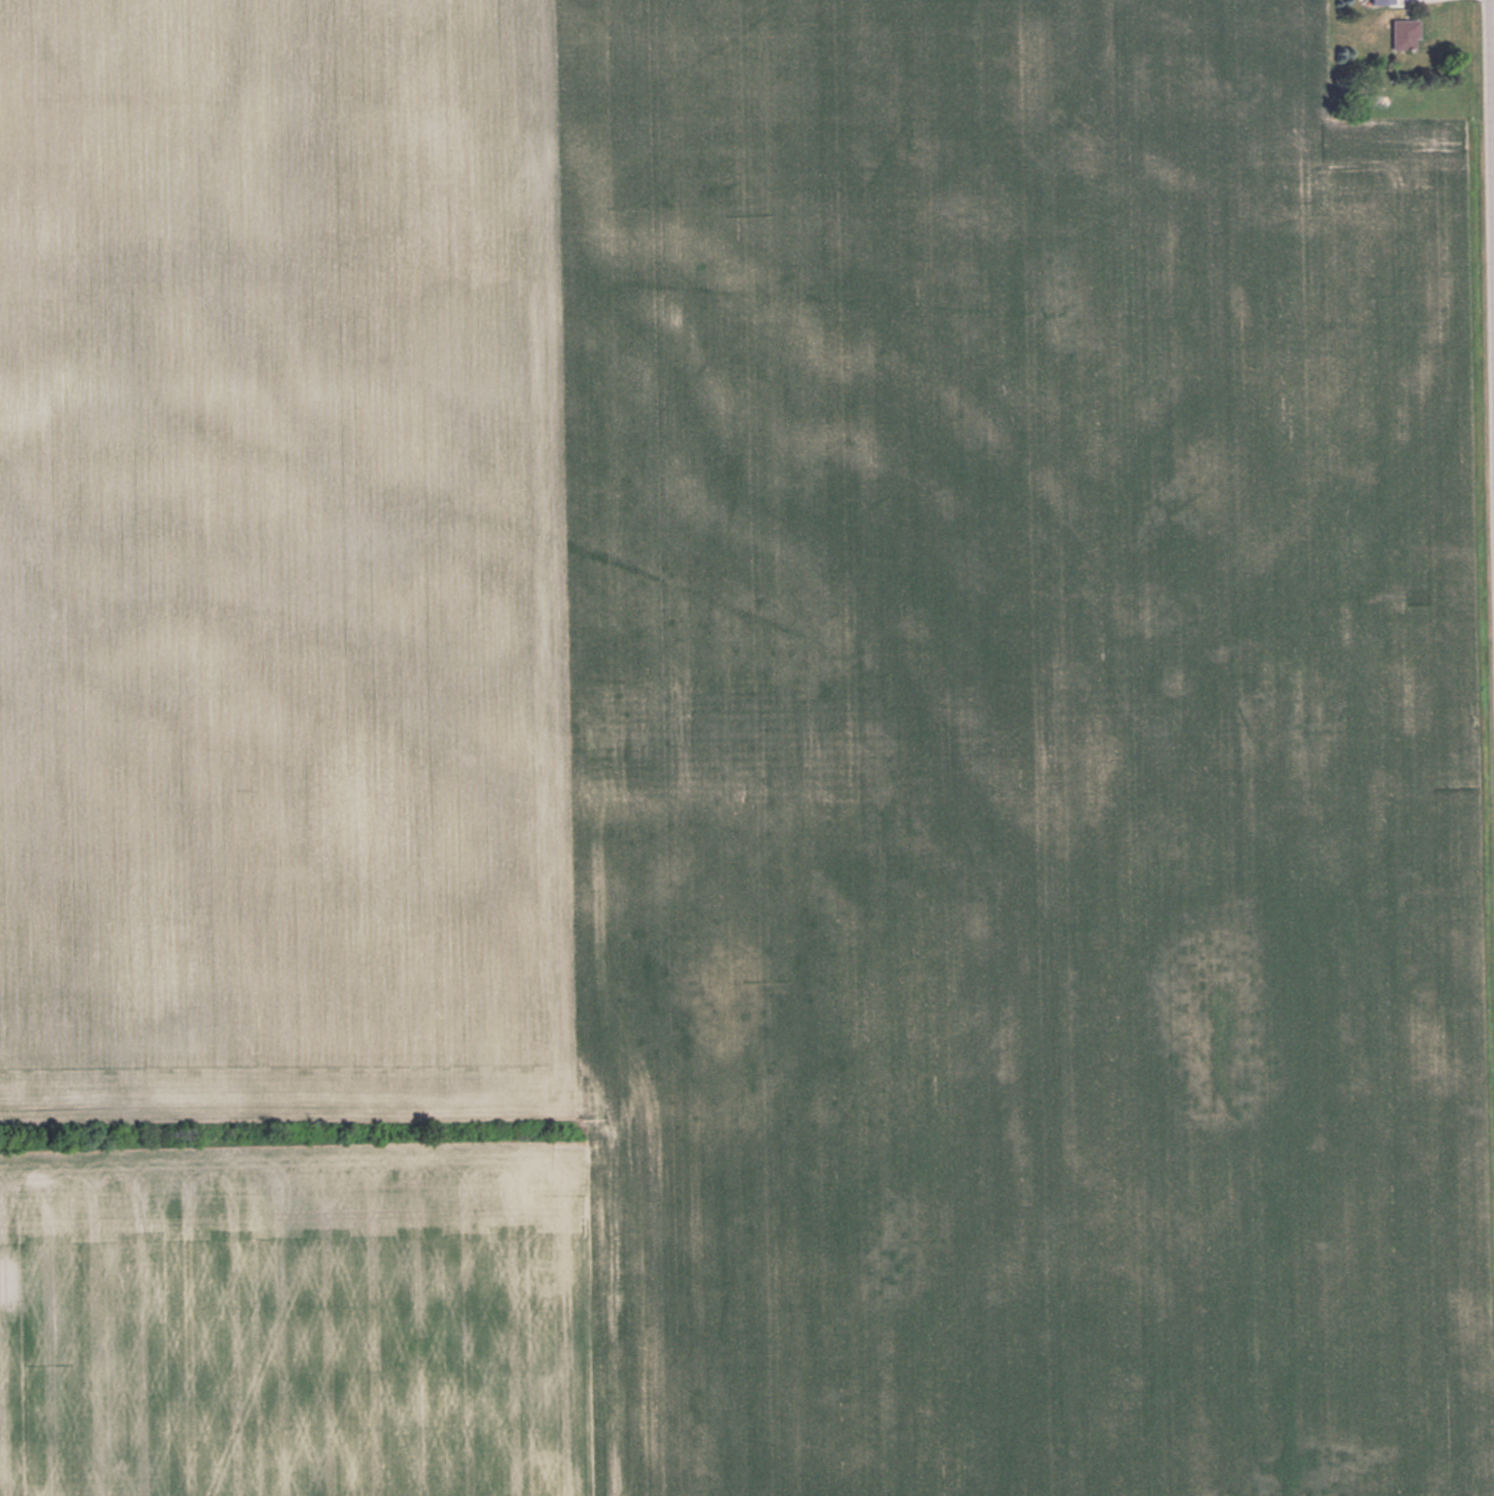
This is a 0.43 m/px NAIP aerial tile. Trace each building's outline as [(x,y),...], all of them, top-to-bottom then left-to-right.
[(1411,19),(1385,19),(1385,49),(1411,49),(1411,19)]
